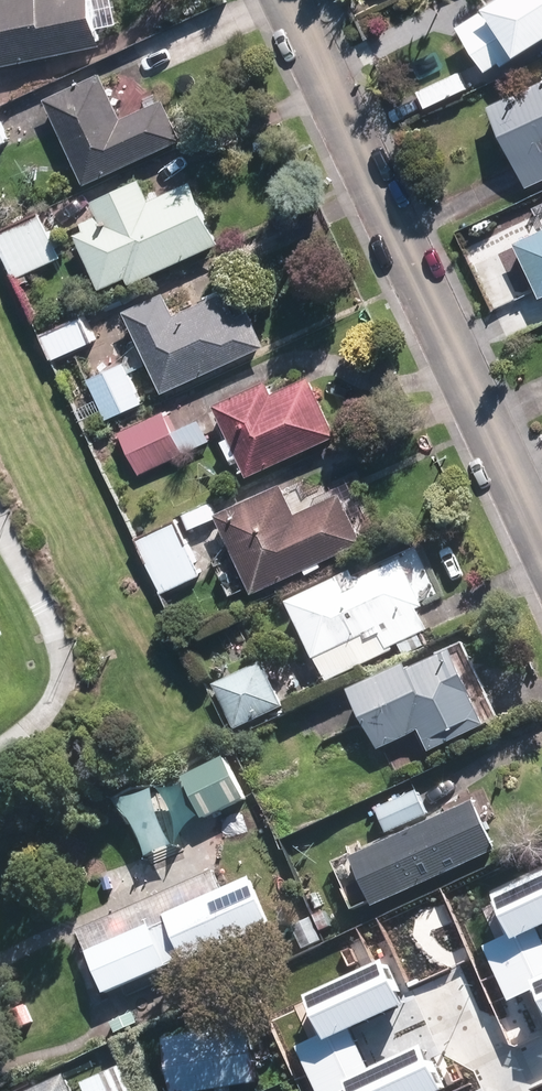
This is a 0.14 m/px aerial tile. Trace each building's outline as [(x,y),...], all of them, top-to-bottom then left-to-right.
[(99,42),(90,0),(0,0),(0,63),(99,42)] [(541,35),(541,0),(491,0),(455,23),(483,67),(501,56),(504,59),(541,35)] [(82,184),(180,139),(162,98),(119,118),(98,72),(43,97),(82,184)] [(541,175),(541,75),(485,101),(522,184),(541,175)] [(0,120),(0,144),(9,140),(0,120)] [(129,281),(218,240),(190,179),(148,198),(138,178),(91,199),(96,212),(79,220),(82,227),(72,231),(98,287),(125,274),(129,281)] [(42,211),(0,231),(0,235),(19,276),(63,255),(42,211)] [(541,294),(541,225),(513,239),(539,295),(541,294)] [(161,392),(263,344),(247,309),(234,315),(221,289),(172,312),(162,290),(122,308),(161,392)] [(96,339),(85,315),(46,333),(58,357),(96,339)] [(122,361),(88,376),(98,399),(105,414),(126,406),(119,390),(133,385),(122,361)] [(246,474),(335,432),(309,374),(270,392),(264,378),(212,401),(246,474)] [(164,408),(119,428),(140,471),(184,450),(164,408)] [(213,512),(251,590),(362,539),(339,490),(295,511),(280,480),(213,512)] [(202,574),(177,517),(138,535),(164,591),(202,574)] [(421,607),(399,561),(355,582),(350,571),(284,602),(312,658),(315,657),(326,681),(428,631),(417,608),(421,607)] [(441,645),(344,690),(372,748),(413,730),(423,753),(479,727),(441,645)] [(282,707),(259,661),(212,684),(234,730),(282,707)] [(200,818),(243,797),(222,753),(179,774),(200,818)] [(426,814),(415,787),(374,806),(386,832),(426,814)] [(370,905),(492,849),(469,799),(347,855),(370,905)] [(155,805),(132,814),(148,852),(170,843),(155,805)] [(535,987),(541,1002),(541,936),(537,925),(541,923),(541,871),(490,895),(507,932),(482,944),(508,1000),(535,987)] [(190,955),(266,922),(247,877),(162,913),(164,919),(148,926),(146,923),(84,950),(102,991),(164,966),(181,959),(190,955)] [(308,916),(287,925),(299,948),(318,939),(308,916)] [(401,1003),(382,961),(305,995),(322,1032),(297,1043),(318,1090),(343,1090),(347,1089),(348,1090),(434,1090),(440,1088),(420,1044),(368,1067),(350,1026),(401,1003)] [(252,1081),(243,1022),(158,1036),(166,1090),(193,1090),(252,1081)] [(127,1036),(110,1044),(118,1064),(116,1065),(127,1090),(153,1090),(138,1056),(136,1056),(127,1036)] [(90,1053),(98,1073),(116,1065),(108,1045),(90,1053)] [(63,1071),(21,1090),(72,1090),(63,1071)] [(98,1073),(76,1081),(80,1090),(106,1090),(98,1073)]
